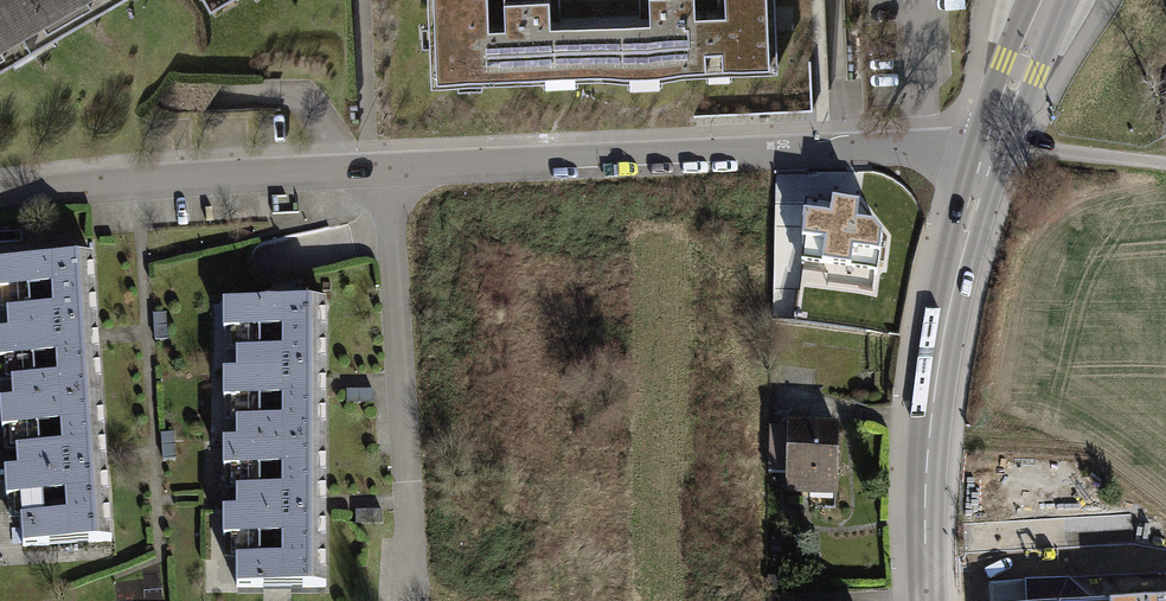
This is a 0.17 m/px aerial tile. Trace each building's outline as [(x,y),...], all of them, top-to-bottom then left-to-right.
[(101,0),(0,0),(0,60),(101,0)] [(428,80),(779,68),(777,0),(646,0),(647,16),(548,20),(548,0),(425,0),(428,80)] [(801,245),(805,245),(803,265),(876,275),(880,240),(859,208),(831,205),(830,208),(805,206),(801,245)] [(102,534),(97,454),(89,340),(84,251),(0,258),(0,285),(45,281),(47,300),(0,304),(0,350),(2,350),(2,351),(12,350),(50,348),(52,369),(3,372),(4,392),(0,392),(0,422),(54,417),(56,437),(9,441),(11,464),(0,465),(0,490),(59,486),(60,508),(14,511),(16,539),(102,534)] [(285,581),(326,581),(324,480),(323,363),(322,294),(282,294),(224,295),(224,324),(281,324),(282,342),(237,342),(237,363),(222,363),(222,393),(283,392),(283,413),(236,414),(237,433),(222,434),(222,461),(283,460),(283,481),(236,482),(236,503),(221,503),(221,530),(284,529),(284,550),(236,551),(236,581),(285,581)] [(770,427),(768,473),(788,474),(788,490),(834,492),(837,429),(770,427)]
